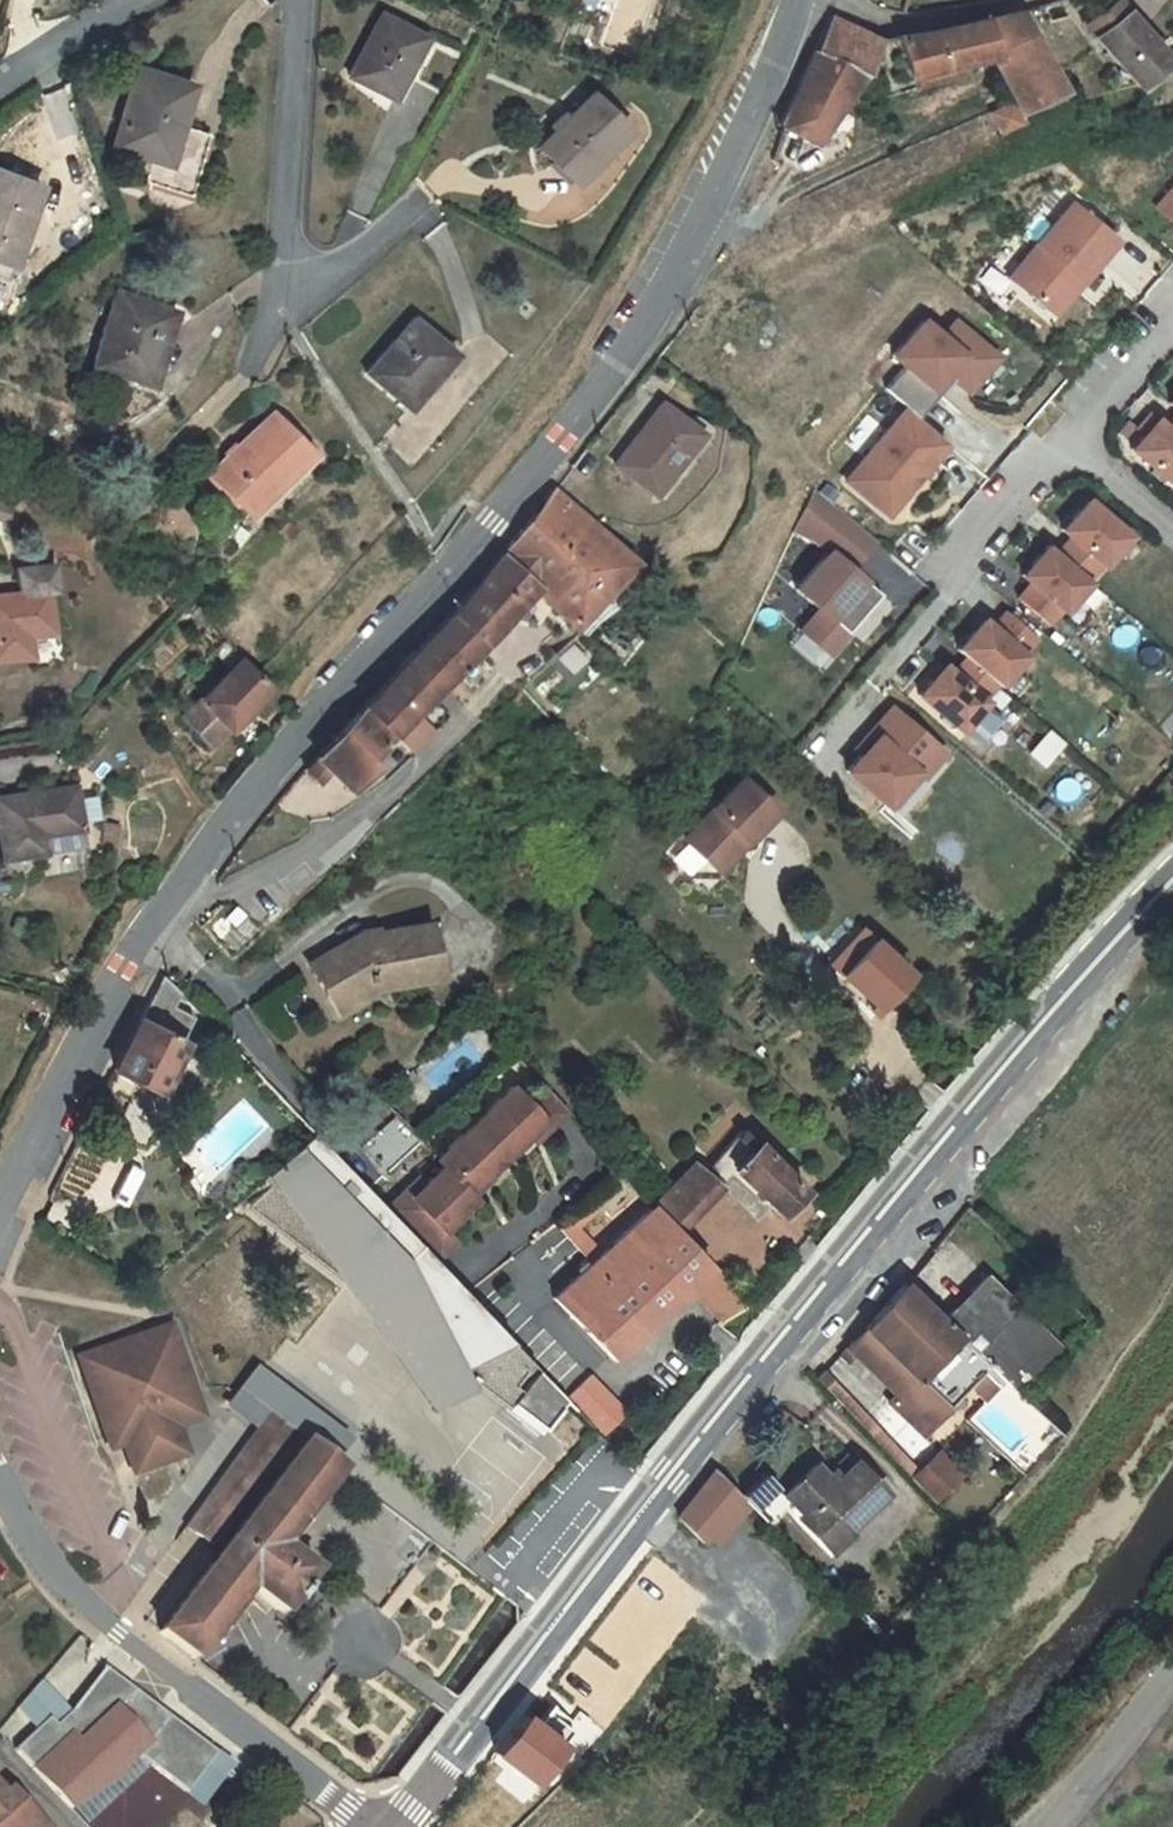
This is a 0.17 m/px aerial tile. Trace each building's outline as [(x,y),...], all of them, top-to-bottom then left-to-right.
[(1081,24),(1091,36),(1132,87),(1163,60),(1124,11),(1117,0),(1113,0),(1081,24)] [(896,37),(908,77),(944,66),(958,64),(989,58),(1016,113),(1019,111),(1062,91),(1022,12),(937,31),(896,37)] [(426,39),(382,15),(348,76),(390,98),(407,66),(410,68),(426,39)] [(830,16),(814,52),(862,75),(865,76),(879,39),(830,16)] [(862,75),(814,52),(800,79),(844,100),(862,75)] [(944,66),(908,77),(911,89),(961,74),(958,64),(944,66)] [(410,68),(407,66),(390,98),(393,100),(410,68)] [(191,86),(137,70),(113,147),(150,159),(143,182),(188,196),(206,134),(179,125),(191,86)] [(844,100),(800,79),(777,125),(781,127),(814,144),(844,100)] [(556,131),(538,148),(571,181),(624,128),(591,95),(565,121),(560,116),(551,125),(556,131)] [(12,265),(40,188),(0,174),(0,260),(12,265)] [(1159,207),(1172,220),(1172,191),(1159,207)] [(1116,239),(1075,203),(1011,277),(1049,310),(1078,276),(1082,280),(1116,239)] [(175,313),(117,292),(92,366),(149,385),(175,313)] [(456,355),(415,319),(366,374),(408,411),(456,355)] [(908,409),(918,418),(940,393),(932,387),(946,372),(967,390),(996,357),(957,323),(944,338),(926,322),(896,356),(907,366),(886,390),(908,409)] [(701,433),(661,403),(612,465),(652,496),(701,433)] [(908,409),(846,480),(886,514),(947,443),(918,418),(908,409)] [(208,475),(245,514),(308,454),(272,415),(208,475)] [(1166,427),(1157,420),(1131,449),(1172,486),(1172,485),(1172,419),(1166,427)] [(533,587),(571,624),(632,562),(554,488),(529,522),(528,521),(500,554),(535,586),(533,587)] [(875,541),(815,490),(795,532),(817,542),(829,553),(797,590),(819,610),(801,632),(829,655),(880,595),(851,569),(875,541)] [(1128,535),(1086,499),(1060,528),(1069,537),(1056,552),(1086,578),(1099,563),(1102,565),(1128,535)] [(12,509),(0,505),(0,520),(8,522),(12,509)] [(299,530),(289,521),(279,531),(289,540),(299,530)] [(1056,552),(1047,544),(1020,574),(1030,582),(1016,598),(1046,623),(1059,609),(1062,611),(1089,581),(1086,578),(1056,552)] [(535,586),(500,554),(476,586),(456,609),(449,616),(478,645),(533,587),(535,586)] [(647,574),(632,562),(571,624),(581,633),(610,603),(614,608),(647,574)] [(52,566),(16,570),(19,595),(0,597),(0,661),(30,658),(28,636),(53,633),(48,592),(55,591),(52,566)] [(202,624),(212,614),(205,602),(192,615),(202,624)] [(1034,637),(1004,611),(991,627),(982,619),(956,649),(965,657),(995,683),(998,685),(1024,656),(1021,653),(1034,637)] [(449,616),(411,657),(439,684),(478,645),(449,616)] [(439,684),(411,657),(303,769),(317,783),(319,781),(329,771),(347,790),(373,765),(366,758),(391,733),(392,732),(391,731),(404,718),(439,684)] [(995,683),(965,657),(951,672),(943,664),(916,694),(958,730),(960,728),(979,744),(1000,719),(982,703),(984,700),(981,698),(995,683)] [(242,658),(180,718),(209,748),(270,688),(242,658)] [(862,752),(848,768),(896,811),(952,748),(897,699),(855,746),(862,752)] [(392,732),(391,733),(400,743),(414,728),(404,718),(391,731),(392,732)] [(1060,741),(1046,730),(1036,741),(1050,752),(1060,741)] [(1041,764),(1050,752),(1036,741),(1027,752),(1041,764)] [(742,778),(684,839),(717,871),(775,810),(742,778)] [(0,799),(0,838),(3,858),(0,859),(0,877),(17,875),(15,857),(43,852),(41,835),(80,829),(74,788),(0,799)] [(116,854),(119,826),(104,825),(101,851),(116,854)] [(82,841),(80,829),(41,835),(43,852),(43,853),(77,848),(82,841)] [(371,977),(374,989),(440,976),(430,924),(353,939),(309,966),(331,1002),(371,977)] [(908,973),(863,931),(831,966),(876,1008),(908,973)] [(876,1008),(871,1013),(876,1017),(913,978),(908,973),(876,1008)] [(162,977),(151,997),(173,1007),(179,994),(163,977),(162,977)] [(371,977),(331,1002),(339,1014),(375,992),(374,989),(371,977)] [(139,1021),(114,1070),(157,1092),(181,1044),(159,1032),(173,1007),(151,997),(139,1021)] [(407,1090),(418,1080),(412,1071),(399,1082),(407,1090)] [(407,1193),(387,1211),(435,1263),(456,1243),(445,1232),(477,1202),(470,1195),(531,1138),(546,1124),(552,1131),(570,1114),(543,1086),(526,1102),(515,1091),(438,1162),(445,1169),(426,1187),(413,1200),(407,1193)] [(143,1149),(162,1113),(132,1097),(114,1134),(143,1149)] [(546,1124),(531,1138),(537,1145),(552,1131),(546,1124)] [(741,1129),(717,1157),(734,1172),(759,1196),(778,1213),(802,1189),(741,1129)] [(543,1430),(566,1401),(435,1263),(387,1211),(363,1186),(313,1133),(245,1196),(331,1263),(370,1305),(428,1409),(483,1384),(543,1430)] [(717,1157),(708,1167),(716,1173),(711,1179),(720,1187),(730,1177),(755,1200),(759,1196),(734,1172),(717,1157)] [(693,1164),(654,1207),(677,1232),(720,1187),(711,1179),(716,1173),(708,1167),(703,1172),(693,1164)] [(420,1181),(407,1193),(413,1200),(426,1187),(420,1181)] [(593,1198),(558,1227),(586,1258),(596,1249),(578,1228),(602,1209),(593,1198)] [(654,1207),(553,1299),(613,1361),(694,1283),(698,1287),(692,1292),(721,1325),(746,1306),(677,1232),(654,1207)] [(985,1274),(940,1320),(963,1343),(1003,1381),(1016,1393),(1061,1346),(985,1274)] [(908,1405),(929,1424),(968,1385),(984,1402),(1003,1381),(963,1343),(940,1320),(903,1286),(872,1319),(872,1320),(848,1346),(838,1357),(845,1363),(854,1352),(898,1396),(908,1405)] [(171,1327),(158,1332),(175,1341),(171,1327)] [(93,1355),(84,1372),(106,1437),(124,1446),(133,1474),(186,1456),(176,1428),(193,1394),(175,1341),(158,1332),(93,1355)] [(79,1359),(84,1372),(93,1355),(79,1359)] [(348,1447),(252,1371),(226,1405),(257,1428),(267,1415),(292,1435),(304,1444),(329,1464),(348,1447)] [(825,1371),(817,1380),(823,1386),(831,1378),(825,1371)] [(603,1434),(626,1413),(590,1375),(568,1397),(603,1434)] [(202,1419),(193,1394),(176,1428),(202,1419)] [(908,1405),(898,1396),(891,1403),(901,1413),(921,1432),(929,1424),(908,1405)] [(257,1428),(185,1527),(211,1546),(292,1435),(267,1415),(257,1428)] [(124,1446),(106,1437),(110,1450),(124,1446)] [(158,1634),(194,1662),(224,1625),(231,1630),(257,1597),(283,1617),(315,1574),(289,1554),(295,1546),(288,1541),(298,1527),(305,1533),(315,1520),(308,1514),(341,1472),(329,1464),(304,1444),(197,1582),(158,1634)] [(938,1452),(910,1478),(930,1501),(958,1474),(938,1452)] [(763,1475),(740,1497),(768,1525),(791,1504),(801,1514),(797,1518),(827,1550),(886,1493),(855,1463),(832,1485),(814,1464),(782,1494),(763,1475)] [(715,1470),(677,1518),(701,1544),(740,1497),(715,1470)] [(298,1527),(288,1541),(295,1546),(305,1533),(298,1527)] [(216,1754),(105,1669),(69,1714),(57,1726),(49,1719),(38,1730),(16,1750),(71,1809),(77,1804),(88,1795),(105,1787),(126,1773),(123,1769),(137,1756),(149,1765),(185,1793),(216,1754)] [(69,1714),(39,1682),(19,1706),(38,1730),(49,1719),(57,1726),(69,1714)] [(549,1704),(535,1724),(561,1743),(576,1723),(549,1704)] [(493,1752),(531,1781),(561,1743),(535,1724),(522,1715),(493,1752)] [(231,1766),(216,1754),(185,1793),(201,1805),(231,1766)] [(149,1765),(137,1756),(123,1769),(126,1773),(105,1787),(88,1795),(77,1804),(92,1820),(149,1765)] [(12,1790),(6,1796),(0,1790),(0,1826),(46,1826),(12,1790)]
